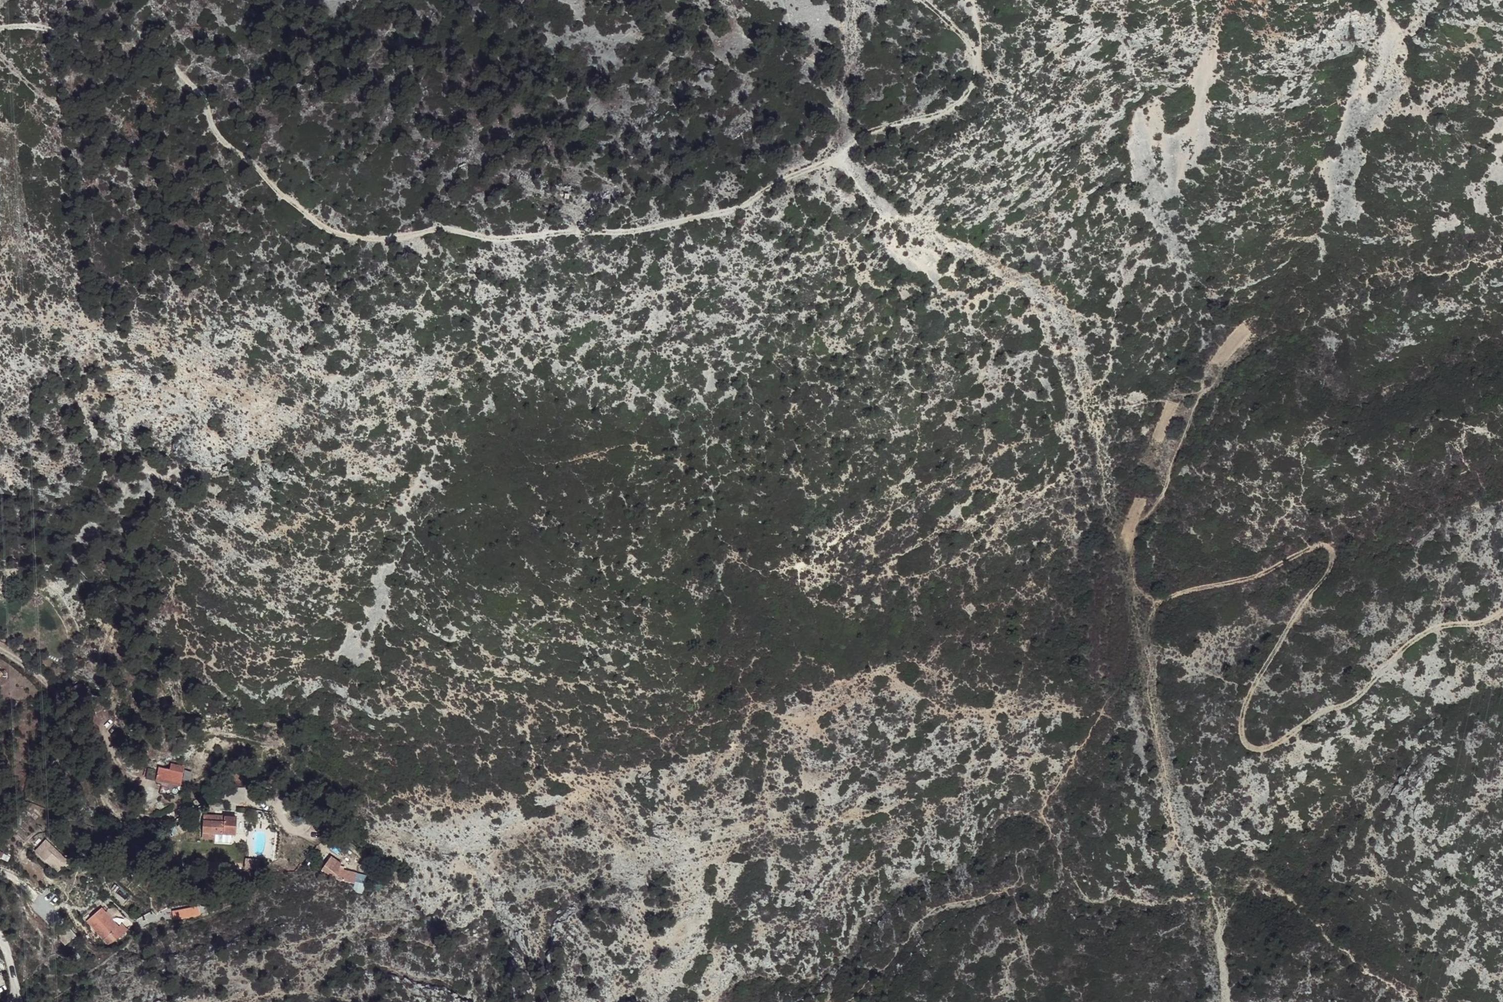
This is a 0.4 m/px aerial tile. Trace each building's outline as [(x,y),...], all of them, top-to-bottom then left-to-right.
[(172,765),(171,770),(163,769),(161,769),(160,773),(152,771),(150,777),(178,782),(182,767),(172,765)] [(225,817),(204,815),(202,838),(214,839),(214,842),(231,843),(231,834),(235,834),(236,818),(225,817)] [(53,831),(50,834),(61,845),(64,842),(53,831)] [(46,841),(35,852),(39,856),(46,848),(60,861),(53,869),(57,873),(68,861),(46,841)] [(46,848),(39,856),(53,869),(60,861),(46,848)] [(331,857),(322,870),(336,880),(337,879),(339,870),(340,866),(341,864),(331,857)] [(260,860),(245,859),(244,869),(259,870),(260,860)] [(357,873),(339,870),(337,879),(354,884),(357,873)] [(86,921),(108,945),(117,940),(124,934),(118,927),(101,908),(86,921)] [(198,909),(174,913),(175,920),(199,915),(198,909)] [(122,924),(118,927),(124,934),(128,931),(122,924)] [(60,938),(65,945),(75,937),(65,926),(60,931),(60,938)]
